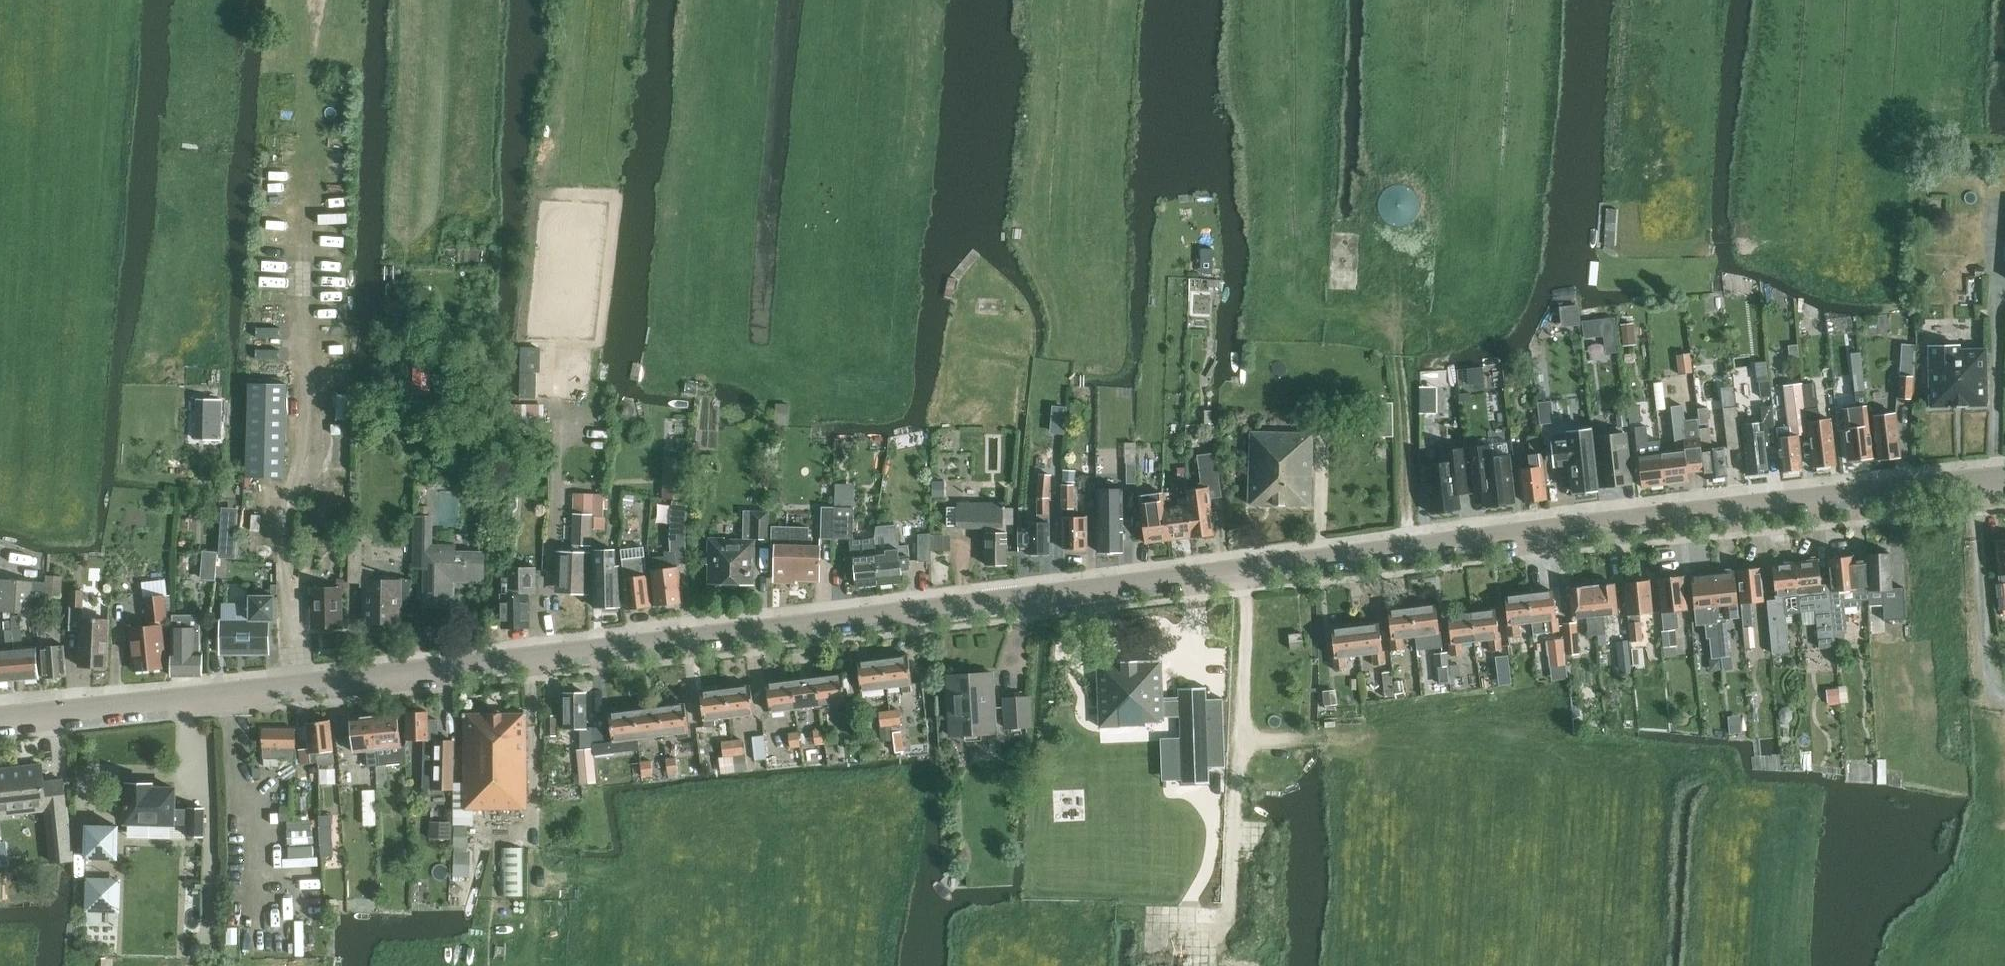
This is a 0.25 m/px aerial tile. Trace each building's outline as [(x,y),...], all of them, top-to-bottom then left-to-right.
[(1607,207),(1605,243),(1615,244),(1617,208),(1607,207)] [(1213,261),(1203,261),(1203,270),(1213,270),(1213,261)] [(1577,303),(1558,304),(1560,318),(1579,316),(1578,308),(1577,303)] [(1616,314),(1582,319),(1585,337),(1603,334),(1606,351),(1621,349),(1616,314)] [(1632,322),(1619,323),(1622,344),(1634,343),(1632,322)] [(1913,374),(1912,374),(1914,344),(1900,343),(1897,398),(1912,399),(1913,374)] [(1960,344),(1927,345),(1929,408),(1987,406),(1985,347),(1960,347),(1960,344)] [(1690,353),(1678,354),(1680,374),(1692,373),(1690,353)] [(431,361),(414,360),(413,394),(429,395),(431,361)] [(213,394),(225,395),(226,367),(214,366),(213,394)] [(1482,367),(1468,369),(1470,384),(1483,382),(1482,367)] [(1863,391),(1861,368),(1851,369),(1853,392),(1863,391)] [(1761,398),(1771,397),(1769,381),(1759,382),(1761,398)] [(1804,404),(1816,403),(1814,382),(1802,383),(1804,404)] [(282,475),(285,383),(247,383),(245,474),(282,475)] [(1800,467),(1795,435),(1806,434),(1801,383),(1784,385),(1788,425),(1774,426),(1775,436),(1774,437),(1778,471),(1800,467)] [(1421,385),(1421,411),(1439,412),(1440,385),(1421,385)] [(1841,409),(1843,427),(1846,459),(1849,458),(1850,462),(1859,461),(1861,457),(1870,455),(1866,413),(1867,413),(1864,392),(1856,393),(1857,406),(1841,409)] [(1470,393),(1459,394),(1460,401),(1471,400),(1470,393)] [(603,396),(602,408),(611,409),(612,397),(603,396)] [(351,399),(350,435),(361,435),(361,399),(351,399)] [(1551,400),(1537,401),(1539,424),(1554,422),(1551,400)] [(1394,435),(1393,401),(1376,402),(1377,436),(1394,435)] [(505,417),(506,417),(505,452),(519,452),(519,433),(542,432),(542,417),(545,417),(545,404),(505,404),(505,417)] [(623,404),(618,410),(621,417),(629,418),(634,412),(631,405),(623,404)] [(789,438),(790,426),(791,405),(777,404),(776,423),(778,424),(777,437),(789,438)] [(1051,404),(1050,431),(1067,432),(1068,405),(1051,404)] [(1672,448),(1659,450),(1658,450),(1661,484),(1685,481),(1685,473),(1701,471),(1696,419),(1682,420),(1681,404),(1668,405),(1672,448)] [(1738,422),(1744,472),(1765,470),(1762,444),(1774,443),(1769,404),(1757,405),(1759,420),(1738,422)] [(1739,447),(1734,405),(1720,407),(1725,449),(1739,447)] [(1695,408),(1697,424),(1707,423),(1705,407),(1695,408)] [(1805,409),(1808,437),(1811,466),(1834,463),(1829,418),(1818,419),(1817,407),(1805,409)] [(412,410),(411,424),(424,425),(424,411),(412,410)] [(221,439),(221,413),(197,412),(196,439),(221,439)] [(1616,414),(1617,427),(1627,426),(1627,424),(1626,413),(1616,414)] [(1895,413),(1874,416),(1879,460),(1900,457),(1895,413)] [(1644,423),(1633,424),(1639,486),(1661,484),(1658,450),(1657,438),(1646,439),(1644,423)] [(1702,477),(1703,477),(1724,475),(1721,445),(1708,446),(1706,426),(1698,427),(1702,476),(1702,477)] [(1307,504),(1310,432),(1248,430),(1246,502),(1307,504)] [(1590,436),(1596,487),(1630,483),(1624,432),(1590,436)] [(1596,492),(1589,433),(1566,435),(1566,443),(1551,445),(1554,469),(1569,467),(1572,495),(1596,492)] [(1528,452),(1538,451),(1536,435),(1526,436),(1528,452)] [(1491,446),(1466,448),(1470,482),(1482,480),(1483,490),(1484,506),(1515,503),(1510,456),(1509,456),(1507,441),(1490,443),(1491,446)] [(1443,463),(1425,465),(1430,512),(1461,508),(1459,493),(1458,483),(1470,482),(1466,448),(1442,451),(1443,463)] [(1529,466),(1517,468),(1521,500),(1542,497),(1538,453),(1528,454),(1529,466)] [(436,455),(435,466),(445,467),(446,455),(436,455)] [(1198,487),(1184,489),(1190,536),(1213,533),(1208,495),(1219,493),(1214,456),(1197,458),(1200,482),(1198,483),(1198,487)] [(684,498),(686,458),(666,457),(664,497),(684,498)] [(1135,464),(1126,464),(1126,484),(1135,484),(1135,464)] [(1063,470),(1062,481),(1075,482),(1075,470),(1063,470)] [(1037,473),(1035,497),(1036,521),(1025,521),(1025,525),(1017,525),(1016,550),(1025,550),(1025,552),(1047,552),(1047,497),(1049,474),(1037,473)] [(944,481),(932,481),(932,497),(944,497),(944,481)] [(1059,547),(1060,547),(1085,547),(1085,515),(1073,515),(1073,484),(1059,484),(1059,547)] [(1177,505),(1163,507),(1167,539),(1190,536),(1184,489),(1184,486),(1175,488),(1177,505)] [(1123,487),(1097,488),(1098,552),(1123,551),(1122,491),(1123,491),(1123,487)] [(1160,488),(1145,491),(1137,492),(1143,542),(1167,539),(1163,507),(1160,488)] [(517,523),(519,493),(507,491),(505,521),(517,523)] [(835,506),(834,539),(850,539),(854,539),(855,507),(855,492),(836,491),(835,506)] [(559,553),(557,591),(588,592),(590,532),(590,527),(601,527),(603,527),(604,508),(604,496),(604,493),(575,492),(574,553),(559,553)] [(624,495),(622,505),(633,507),(634,497),(624,495)] [(946,525),(956,525),(956,527),(984,527),(983,562),(1005,562),(1005,532),(1011,532),(1011,505),(1001,505),(1001,501),(956,502),(956,507),(946,507),(946,525)] [(418,506),(418,516),(428,516),(428,506),(418,506)] [(822,506),(821,538),(829,538),(830,538),(834,539),(835,506),(822,506)] [(769,539),(769,510),(744,510),(743,538),(725,538),(725,537),(711,537),(710,563),(711,563),(710,583),(752,584),(753,538),(769,539)] [(222,511),(220,553),(236,554),(238,512),(222,511)] [(412,516),(411,566),(423,566),(423,605),(443,605),(452,605),(452,580),(481,580),(481,552),(453,552),(453,545),(428,545),(428,516),(418,516),(412,516)] [(648,556),(647,557),(652,604),(670,602),(671,606),(681,605),(676,565),(687,564),(685,540),(687,518),(672,517),(670,541),(671,550),(662,551),(662,554),(648,556)] [(873,537),(877,583),(899,581),(898,568),(908,567),(906,547),(897,548),(895,525),(874,526),(873,537)] [(820,578),(821,544),(813,544),(813,536),(810,536),(810,527),(774,526),(773,545),(776,545),(774,577),(820,578)] [(916,560),(929,560),(929,533),(916,532),(916,560)] [(851,557),(844,558),(846,577),(853,576),(855,576),(856,585),(877,583),(873,537),(864,538),(854,539),(850,539),(851,556),(851,557)] [(1995,584),(1997,609),(2004,609),(2004,540),(1996,540),(1999,583),(1995,584)] [(363,541),(347,541),(348,562),(363,562),(363,541)] [(622,576),(625,607),(628,607),(630,609),(637,608),(638,606),(649,605),(643,546),(620,548),(623,576),(622,576)] [(590,550),(590,554),(592,606),(602,605),(602,609),(616,609),(616,605),(618,605),(616,548),(590,550)] [(1872,555),(1864,556),(1864,561),(1866,591),(1866,598),(1866,606),(1867,606),(1881,605),(1881,621),(1903,621),(1902,588),(1890,589),(1888,554),(1885,554),(1885,550),(1872,551),(1872,555)] [(202,551),(202,557),(202,579),(214,580),(216,552),(202,551)] [(1836,556),(1828,557),(1831,591),(1828,591),(1831,630),(1834,630),(1843,629),(1841,607),(1858,605),(1861,602),(1861,599),(1866,598),(1866,591),(1864,561),(1852,562),(1851,554),(1849,555),(1846,552),(1839,553),(1836,556)] [(1798,612),(1799,612),(1817,610),(1821,648),(1835,646),(1835,641),(1834,634),(1834,630),(1831,630),(1828,591),(1827,588),(1820,589),(1817,560),(1793,563),(1796,595),(1798,612)] [(1796,595),(1793,563),(1770,566),(1773,597),(1775,596),(1775,601),(1766,601),(1771,654),(1788,653),(1783,596),(1796,595)] [(364,565),(362,565),(361,587),(366,587),(366,622),(400,621),(400,604),(409,603),(411,591),(413,580),(411,579),(402,577),(402,579),(374,579),(374,568),(364,565)] [(509,578),(502,578),(502,608),(502,628),(529,628),(529,594),(535,594),(535,567),(509,567),(509,578)] [(1719,572),(1711,573),(1710,573),(1719,657),(1731,656),(1726,618),(1737,617),(1736,603),(1733,571),(1731,571),(1728,568),(1722,569),(1719,572)] [(1758,568),(1735,570),(1742,644),(1753,643),(1749,601),(1761,600),(1758,568)] [(1691,575),(1689,576),(1692,608),(1694,608),(1696,624),(1705,623),(1705,625),(1707,639),(1710,638),(1712,658),(1715,657),(1719,657),(1710,573),(1704,574),(1702,571),(1694,572),(1691,575)] [(61,597),(63,576),(46,575),(45,582),(44,582),(43,597),(45,597),(44,610),(57,610),(57,597),(61,597)] [(1673,630),(1676,630),(1674,610),(1686,609),(1683,577),(1656,579),(1661,629),(1659,630),(1660,649),(1675,648),(1673,630)] [(341,578),(337,578),(337,586),(339,586),(348,586),(348,583),(348,578),(341,578)] [(43,597),(44,582),(0,579),(0,612),(12,613),(36,615),(41,615),(43,597)] [(1648,582),(1635,583),(1624,584),(1627,615),(1629,641),(1640,640),(1639,613),(1651,611),(1648,582)] [(1614,585),(1591,588),(1590,588),(1595,635),(1604,634),(1602,616),(1617,614),(1614,585)] [(310,626),(340,625),(339,586),(337,586),(309,587),(310,626)] [(1595,635),(1590,588),(1567,591),(1571,620),(1584,618),(1586,636),(1595,635)] [(83,607),(84,590),(72,590),(71,606),(83,607)] [(1551,590),(1527,593),(1531,623),(1544,621),(1545,632),(1558,631),(1556,618),(1555,619),(1551,590)] [(1517,624),(1528,623),(1531,623),(1527,593),(1503,596),(1507,624),(1505,624),(1506,637),(1518,635),(1517,624)] [(143,596),(146,621),(167,619),(164,594),(143,596)] [(219,619),(220,654),(268,653),(267,620),(272,620),(272,596),(248,596),(248,605),(221,606),(222,619),(219,619)] [(1433,604),(1409,607),(1413,637),(1427,635),(1428,646),(1441,645),(1439,632),(1437,633),(1433,604)] [(1413,637),(1409,607),(1386,609),(1389,638),(1388,638),(1389,651),(1401,650),(1400,638),(1413,637)] [(1494,609),(1470,612),(1474,642),(1487,640),(1489,651),(1501,650),(1499,637),(1498,638),(1494,609)] [(1474,642),(1470,612),(1446,614),(1450,644),(1448,644),(1450,655),(1462,654),(1460,643),(1474,642)] [(43,677),(66,676),(64,645),(46,647),(44,615),(41,615),(36,615),(37,631),(38,645),(39,648),(43,677)] [(1627,615),(1613,617),(1619,666),(1632,664),(1629,641),(1627,615)] [(19,617),(12,618),(12,622),(13,629),(20,629),(19,617)] [(170,653),(170,676),(203,675),(203,653),(200,653),(201,617),(171,617),(171,642),(177,642),(177,653),(172,653),(170,653)] [(109,619),(82,618),(80,666),(107,667),(109,619)] [(0,651),(0,681),(16,680),(13,629),(12,622),(3,622),(5,650),(0,651)] [(1377,623),(1352,626),(1356,656),(1371,654),(1373,665),(1384,663),(1382,651),(1381,651),(1377,623)] [(1574,623),(1569,623),(1564,624),(1567,654),(1577,653),(1574,623)] [(128,627),(132,671),(165,667),(161,624),(128,627)] [(1356,656),(1352,626),(1328,629),(1332,658),(1331,658),(1333,670),(1345,669),(1344,657),(1356,656)] [(20,629),(13,629),(16,680),(38,678),(35,647),(22,648),(20,629)] [(1843,629),(1834,630),(1834,634),(1835,641),(1841,641),(1844,632),(1843,629)] [(1289,650),(1303,648),(1301,633),(1287,634),(1289,650)] [(1562,638),(1547,639),(1550,666),(1565,664),(1562,638)] [(1446,652),(1433,653),(1437,684),(1450,683),(1449,676),(1448,666),(1446,652)] [(883,658),(887,688),(902,686),(903,691),(911,690),(910,685),(912,684),(908,655),(883,658)] [(1495,658),(1498,685),(1510,684),(1507,656),(1495,658)] [(861,691),(887,688),(883,658),(857,662),(861,691)] [(1166,660),(1102,661),(1103,726),(1149,725),(1149,722),(1168,721),(1168,717),(1167,699),(1166,660)] [(1458,665),(1448,666),(1449,676),(1459,675),(1458,665)] [(1383,672),(1386,697),(1394,696),(1391,671),(1383,672)] [(842,673),(816,676),(820,706),(845,703),(842,673)] [(947,675),(950,736),(993,734),(991,673),(947,675)] [(792,679),(795,709),(820,706),(816,676),(792,679)] [(770,712),(795,709),(792,679),(766,682),(770,712)] [(1402,679),(1394,680),(1396,692),(1404,691),(1402,679)] [(725,688),(728,718),(752,715),(749,685),(725,688)] [(713,720),(727,718),(728,718),(725,688),(699,691),(703,722),(704,728),(714,727),(713,720)] [(1162,739),(1163,781),(1209,780),(1208,767),(1225,767),(1223,700),(1207,700),(1207,688),(1180,689),(1180,698),(1167,699),(1168,717),(1181,717),(1181,739),(1162,739)] [(1838,689),(1826,690),(1828,703),(1839,702),(1838,689)] [(1335,690),(1322,691),(1324,706),(1336,704),(1335,690)] [(586,693),(564,693),(564,728),(581,728),(581,748),(593,748),(593,743),(593,727),(587,727),(586,693)] [(866,696),(857,697),(858,709),(867,709),(866,696)] [(1005,698),(1007,728),(1031,727),(1029,696),(1005,698)] [(659,707),(663,736),(677,734),(677,739),(687,737),(687,733),(688,732),(684,703),(659,707)] [(659,707),(634,710),(638,739),(650,738),(663,736),(659,707)] [(854,707),(839,709),(841,728),(856,726),(854,707)] [(453,789),(454,741),(435,741),(435,733),(436,733),(437,719),(426,719),(426,712),(425,712),(421,709),(415,709),(411,712),(407,712),(407,740),(423,740),(422,789),(453,789)] [(474,824),(474,809),(526,809),(526,714),(502,714),(498,709),(492,710),(488,714),(463,714),(463,782),(455,783),(455,824),(474,824)] [(634,710),(609,713),(613,742),(614,752),(639,749),(638,739),(634,710)] [(904,751),(900,724),(899,711),(890,712),(895,752),(904,751)] [(395,712),(372,715),(377,765),(375,765),(375,788),(377,788),(388,788),(386,764),(406,763),(405,745),(400,746),(395,712)] [(882,754),(894,753),(894,752),(895,752),(890,712),(878,713),(882,754)] [(372,715),(350,717),(353,753),(365,751),(367,766),(375,765),(377,765),(372,715)] [(556,715),(545,715),(545,735),(556,735),(556,715)] [(311,762),(316,761),(317,763),(334,761),(329,720),(306,722),(308,745),(300,746),(302,762),(311,762)] [(602,726),(593,727),(593,743),(604,742),(602,726)] [(823,730),(824,743),(833,743),(832,729),(823,730)] [(295,759),(295,730),(262,730),(261,758),(295,759)] [(815,749),(823,748),(823,744),(824,743),(823,730),(813,730),(814,744),(815,744),(815,749)] [(799,731),(797,731),(789,733),(791,747),(801,746),(799,731)] [(751,739),(754,762),(766,761),(763,737),(751,739)] [(731,741),(733,755),(734,770),(744,769),(741,739),(731,741)] [(733,755),(731,741),(721,742),(723,756),(733,755)] [(593,748),(581,750),(584,783),(596,782),(593,748)] [(667,757),(669,773),(678,772),(677,757),(667,757)] [(641,761),(643,776),(652,775),(651,760),(641,761)] [(45,811),(51,863),(73,860),(64,781),(44,782),(42,765),(0,769),(0,816),(45,811)] [(123,788),(122,804),(126,804),(126,823),(174,824),(188,824),(188,836),(203,836),(204,808),(188,808),(188,810),(174,810),(175,788),(160,788),(152,788),(152,785),(127,784),(127,788),(123,788)] [(288,807),(279,808),(279,822),(289,821),(288,807)] [(436,835),(453,835),(452,814),(436,815),(436,835)] [(321,855),(327,855),(332,855),(329,815),(319,816),(321,855)] [(119,860),(119,825),(84,825),(84,859),(112,860),(119,860)] [(465,875),(467,825),(455,825),(455,844),(454,844),(453,874),(465,875)] [(312,830),(287,831),(288,844),(313,842),(312,830)] [(288,847),(289,858),(314,856),(313,846),(288,847)] [(522,848),(500,848),(500,896),(521,896),(522,848)] [(0,854),(0,866),(9,865),(7,854),(0,854)] [(87,908),(122,909),(123,876),(89,875),(87,908)] [(227,945),(237,945),(237,928),(227,928),(227,945)]
